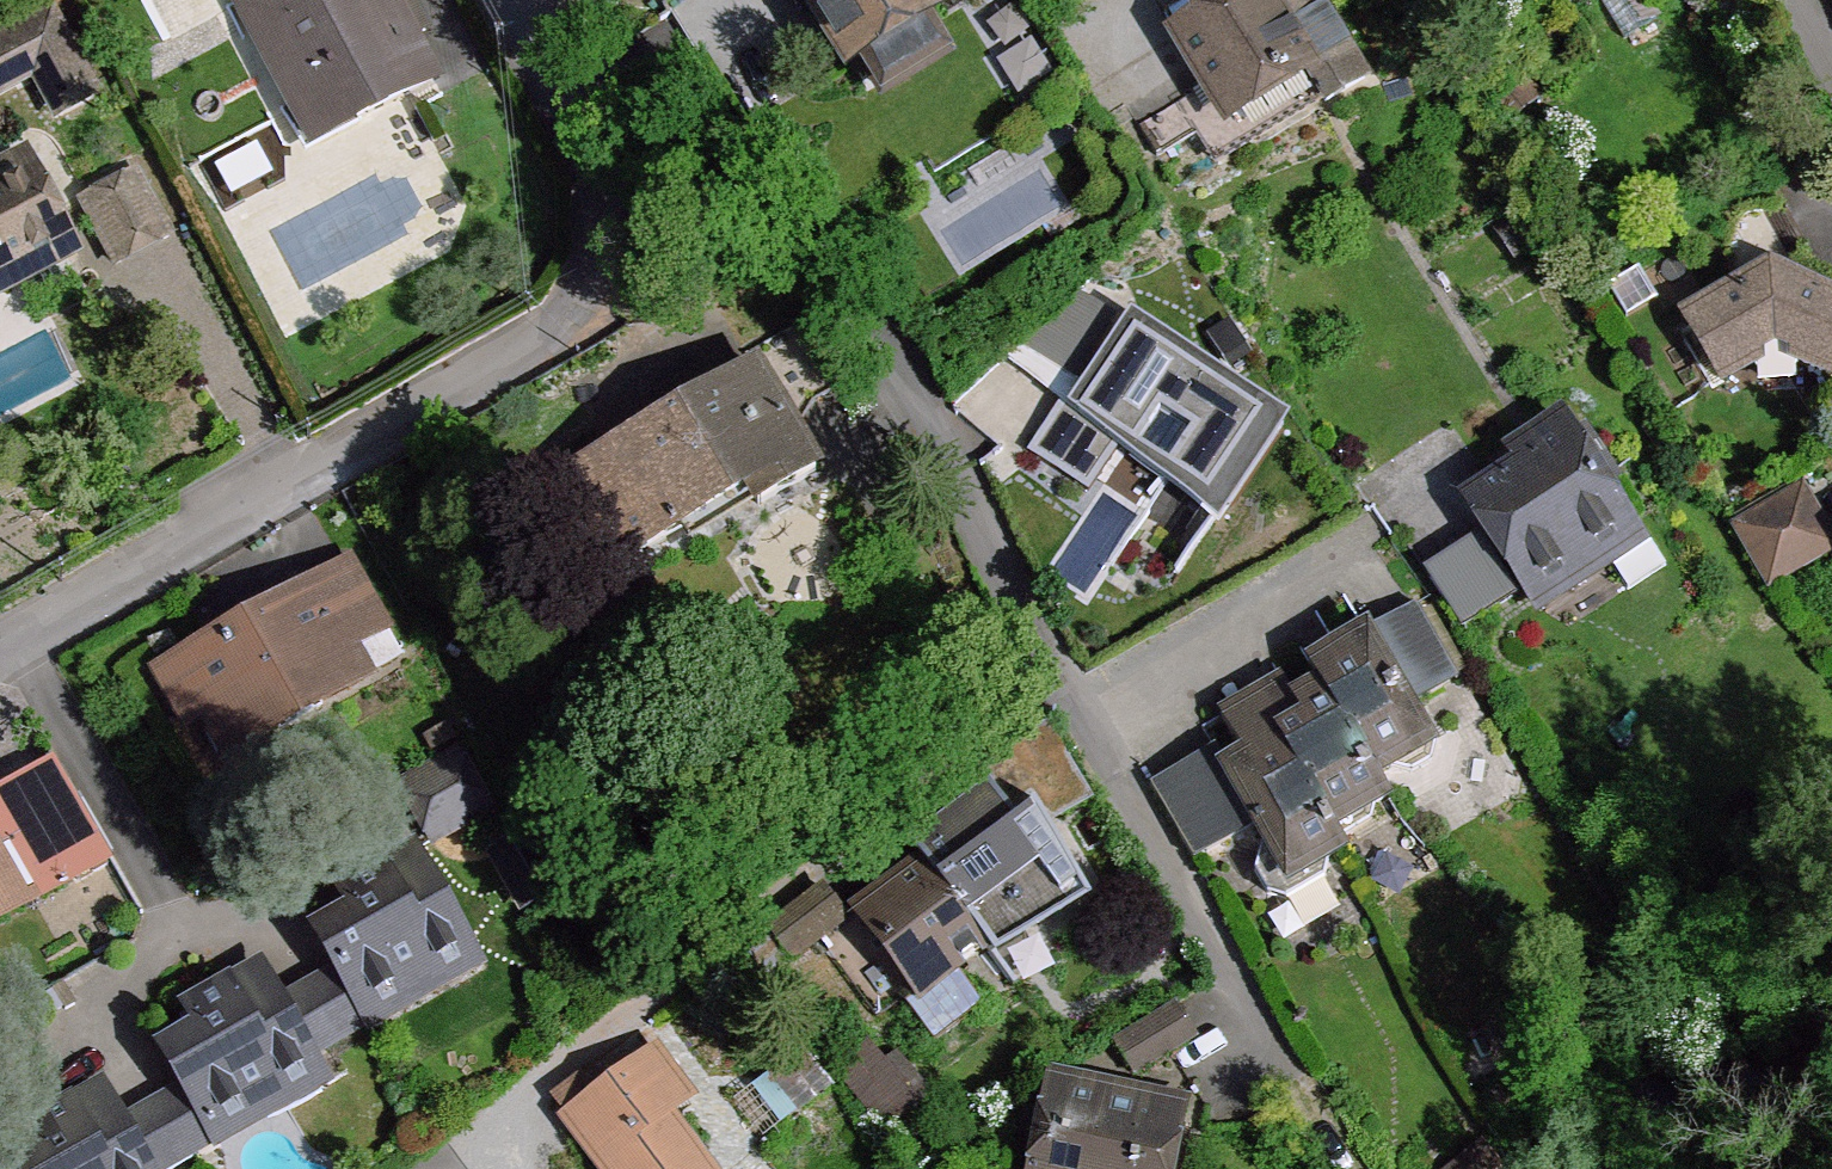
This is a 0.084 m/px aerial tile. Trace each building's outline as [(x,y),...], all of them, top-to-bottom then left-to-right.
[(314,147),(438,82),(395,0),(236,0),(314,147)] [(842,67),(860,56),(880,89),(950,48),(928,10),(940,3),(939,0),(804,0),(842,67)] [(1179,36),(1211,88),(1227,115),(1306,67),(1327,100),(1366,78),(1320,0),(1284,0),(1274,6),(1270,0),(1240,0),(1179,36)] [(63,57),(31,74),(58,123),(106,97),(58,11),(41,19),(63,57)] [(0,42),(0,90),(31,74),(63,57),(41,19),(0,42)] [(1160,157),(1227,115),(1211,88),(1143,130),(1160,157)] [(18,281),(11,265),(69,236),(31,164),(0,180),(0,291),(18,281)] [(135,173),(84,200),(116,263),(168,236),(135,173)] [(1793,290),(1799,280),(1772,267),(1747,283),(1753,293),(1793,290)] [(1831,370),(1831,294),(1799,280),(1793,290),(1753,293),(1747,283),(1688,317),(1725,379),(1757,361),(1760,345),(1797,350),(1795,368),(1831,372),(1831,370)] [(1290,406),(1132,303),(1071,395),(1216,518),(1290,406)] [(759,367),(788,420),(844,389),(806,321),(750,354),(759,367)] [(1760,345),(1757,361),(1767,377),(1793,387),(1795,368),(1797,350),(1760,345)] [(788,420),(759,367),(581,468),(607,515),(567,538),(601,599),(643,576),(633,556),(753,487),(763,505),(816,473),(788,420)] [(1570,433),(1471,499),(1530,586),(1630,523),(1570,433)] [(1802,488),(1737,524),(1771,585),(1831,552),(1831,542),(1802,488)] [(349,650),(388,628),(351,562),(306,584),(312,595),(187,663),(233,749),(364,677),(349,650)] [(1368,632),(1396,683),(1447,655),(1416,605),(1368,632)] [(1306,657),(1323,686),(1349,673),(1336,649),(1368,632),(1363,624),(1306,657)] [(1323,686),(1376,775),(1430,744),(1408,704),(1396,683),(1368,632),(1336,649),(1349,673),(1323,686)] [(1396,683),(1408,704),(1459,677),(1447,655),(1396,683)] [(1235,751),(1221,761),(1226,771),(1282,738),(1305,725),(1293,704),(1278,676),(1212,713),(1235,751)] [(1305,725),(1282,738),(1333,827),(1388,796),(1376,775),(1323,686),(1293,704),(1305,725)] [(1282,738),(1226,771),(1243,798),(1258,824),(1266,840),(1289,879),(1327,857),(1344,847),(1333,827),(1282,738)] [(1243,798),(1226,771),(1221,761),(1213,748),(1150,783),(1181,833),(1243,798)] [(0,800),(0,920),(109,857),(57,768),(0,800)] [(1035,816),(1014,787),(920,856),(926,864),(969,921),(1002,898),(976,863),(1035,816)] [(1258,824),(1243,798),(1181,833),(1197,860),(1258,824)] [(1289,879),(1266,840),(1258,873),(1268,894),(1286,898),(1325,878),(1327,857),(1289,879)] [(969,921),(926,864),(859,912),(919,994),(954,969),(987,945),(969,921)] [(330,957),(363,1014),(423,980),(412,961),(462,933),(425,869),(394,887),(382,866),(341,890),(353,911),(316,932),(330,957)] [(822,887),(770,926),(793,957),(845,916),(822,887)] [(274,986),(311,1050),(367,1020),(363,1014),(330,957),(274,986)] [(983,1007),(954,969),(919,994),(906,1004),(934,1042),(983,1007)] [(182,1079),(212,1132),(272,1098),(261,1079),(311,1050),(274,986),(243,1004),(231,984),(190,1008),(202,1029),(166,1050),(182,1079)] [(1178,1006),(1122,1043),(1138,1072),(1198,1037),(1178,1006)] [(889,1073),(869,1048),(841,1070),(881,1122),(920,1090),(899,1064),(889,1073)] [(573,1117),(612,1168),(705,1168),(664,1115),(686,1099),(654,1056),(573,1117)] [(150,1168),(154,1168),(193,1148),(215,1137),(212,1132),(182,1079),(157,1093),(119,1115),(150,1168)] [(1053,1090),(1037,1168),(1168,1168),(1180,1116),(1053,1090)] [(119,1115),(114,1107),(83,1125),(71,1104),(30,1128),(41,1149),(7,1168),(150,1168),(119,1115)]
